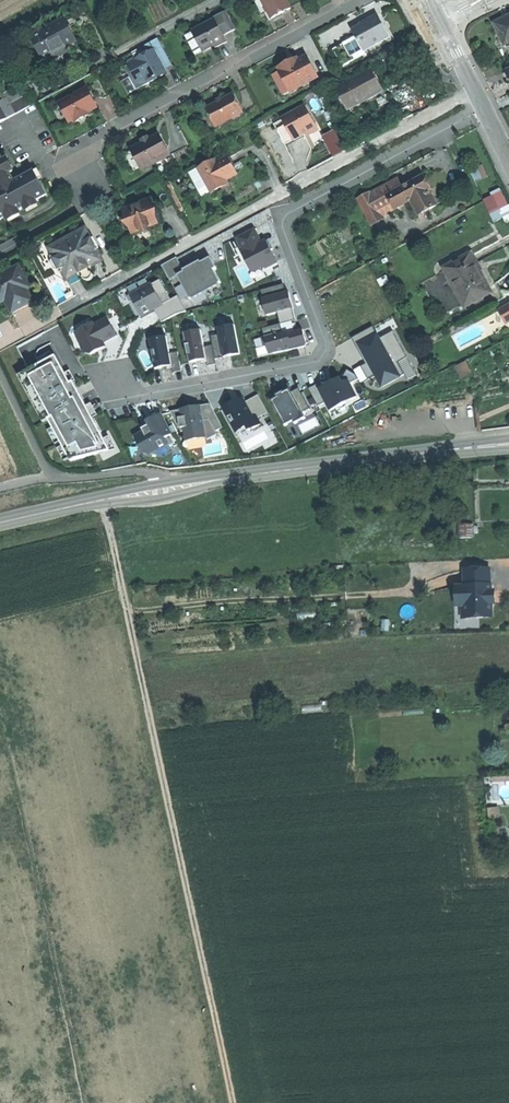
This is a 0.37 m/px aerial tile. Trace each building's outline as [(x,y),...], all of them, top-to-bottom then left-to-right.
[(290,0),(257,0),(265,14),(271,11),(275,17),(285,12),(294,7),(290,0)] [(217,18),(225,33),(237,27),(228,10),(216,16),(217,18)] [(366,51),(368,50),(392,35),(380,14),(364,23),(354,30),(358,37),(366,51)] [(508,43),(508,16),(495,23),(505,45),(508,43)] [(66,18),(33,35),(46,60),(56,54),(58,58),(70,52),(66,43),(76,38),(72,29),(66,18)] [(198,38),(204,49),(216,43),(227,37),(225,33),(217,18),(194,30),(198,38)] [(347,43),(357,61),(370,53),(368,50),(366,51),(358,37),(347,43)] [(198,38),(191,41),(197,53),(204,49),(198,38)] [(142,47),(146,55),(157,49),(167,68),(172,66),(158,39),(142,47)] [(347,67),(357,61),(347,43),(336,50),(347,67)] [(125,67),(134,82),(138,80),(141,86),(155,78),(169,71),(167,68),(157,49),(146,55),(125,67)] [(295,62),(282,68),(294,90),(321,76),(311,57),(300,62),(296,64),(295,62)] [(294,90),(282,68),(275,72),(286,94),(294,90)] [(378,79),(373,70),(340,87),(350,108),(384,91),(378,79)] [(89,86),(64,99),(75,118),(77,117),(78,120),(85,116),(91,113),(90,109),(99,104),(89,86)] [(236,94),(225,99),(221,102),(211,107),(221,125),(246,112),(236,94)] [(16,114),(7,98),(0,102),(0,123),(16,114)] [(309,105),(286,118),(286,119),(297,138),(297,139),(311,131),(320,126),(309,105)] [(289,143),(297,138),(286,119),(277,123),(289,143)] [(322,129),(320,126),(311,131),(312,134),(322,129)] [(345,151),(334,131),(323,137),(334,157),(345,151)] [(165,138),(153,144),(146,147),(137,152),(147,171),(175,157),(165,138)] [(48,195),(40,180),(43,178),(38,169),(35,171),(34,170),(15,180),(13,177),(10,171),(14,168),(8,157),(3,159),(0,154),(0,221),(48,195)] [(217,160),(201,168),(213,191),(230,182),(228,179),(239,173),(235,164),(231,156),(219,162),(217,160)] [(488,177),(483,166),(471,171),(476,182),(488,177)] [(361,198),(375,224),(386,218),(384,215),(417,198),(424,212),(438,205),(430,191),(433,189),(430,183),(426,174),(404,186),(400,178),(361,198)] [(508,222),(508,206),(500,189),(491,193),(492,196),(484,201),(495,221),(504,217),(507,223),(508,222)] [(154,198),(127,207),(129,212),(125,217),(132,220),(129,227),(137,231),(150,227),(163,223),(154,198)] [(63,268),(67,275),(79,269),(81,272),(83,277),(85,277),(87,279),(91,279),(94,278),(95,274),(96,271),(93,265),(105,259),(88,227),(52,246),(57,255),(55,259),(55,263),(57,266),(60,268),(63,268)] [(271,250),(267,241),(262,244),(254,229),(237,238),(244,252),(242,253),(251,272),(264,266),(265,268),(277,262),(271,250)] [(446,268),(467,307),(494,293),(485,277),(480,267),(481,266),(474,253),(446,268)] [(177,275),(184,272),(177,257),(162,265),(170,280),(177,275)] [(184,272),(177,275),(190,299),(221,283),(214,270),(217,268),(211,258),(184,272)] [(2,289),(8,299),(14,311),(25,306),(34,301),(28,289),(22,279),(27,276),(21,264),(0,275),(0,290),(2,289)] [(79,269),(67,275),(69,279),(75,275),(81,272),(79,269)] [(32,286),(27,276),(22,279),(28,289),(32,286)] [(160,280),(152,285),(163,305),(156,309),(163,322),(176,315),(187,312),(178,296),(171,300),(160,280)] [(163,305),(152,285),(141,291),(140,289),(130,294),(134,301),(132,302),(140,317),(149,312),(156,309),(163,305)] [(263,299),(282,294),(280,285),(261,290),(263,299)] [(282,294),(263,299),(268,315),(278,313),(293,309),(294,308),(291,300),(289,292),(287,292),(282,294)] [(497,311),(504,325),(508,323),(508,305),(497,311)] [(295,318),(293,309),(278,313),(280,322),(295,318)] [(93,323),(80,330),(78,338),(85,353),(91,355),(98,351),(97,350),(105,346),(103,343),(117,336),(108,318),(94,325),(93,323)] [(295,332),(292,321),(281,324),(283,333),(289,332),(289,333),(295,332)] [(265,337),(262,338),(264,347),(270,345),(272,353),(298,348),(306,346),(306,345),(307,344),(305,337),(303,330),(295,332),(289,333),(289,332),(283,333),(281,324),(263,329),(265,337)] [(219,335),(221,343),(223,357),(229,356),(240,354),(235,326),(218,329),(219,335)] [(375,376),(382,388),(405,375),(398,363),(408,358),(393,331),(380,339),(373,327),(352,338),(359,351),(361,350),(363,353),(365,352),(367,355),(370,360),(368,361),(368,363),(375,376)] [(199,361),(206,359),(204,347),(201,331),(184,334),(190,363),(199,361)] [(212,344),(221,343),(219,335),(211,336),(212,344)] [(163,368),(171,366),(172,366),(170,353),(167,337),(150,341),(155,369),(163,368)] [(54,343),(40,351),(45,360),(59,352),(54,343)] [(227,357),(229,357),(229,356),(223,357),(221,343),(212,344),(213,345),(215,359),(227,357)] [(204,347),(206,359),(208,366),(216,364),(215,359),(213,345),(204,347)] [(178,352),(170,353),(172,366),(171,366),(173,373),(181,371),(178,352)] [(59,389),(71,383),(56,356),(41,364),(50,381),(54,379),(59,389)] [(405,375),(407,380),(417,375),(408,358),(398,363),(405,375)] [(361,367),(368,380),(375,376),(368,363),(361,367)] [(50,381),(41,364),(24,374),(48,420),(71,461),(92,456),(109,448),(90,413),(87,407),(84,408),(71,383),(59,389),(54,379),(50,381)] [(343,377),(341,379),(343,383),(348,380),(350,384),(359,379),(356,375),(347,370),(343,377)] [(48,420),(24,374),(19,377),(43,423),(48,420)] [(357,398),(350,384),(348,380),(343,383),(341,379),(330,384),(321,389),(319,390),(326,403),(331,411),(357,398)] [(84,408),(87,407),(73,382),(71,383),(84,408)] [(318,407),(326,403),(319,390),(321,389),(318,384),(309,389),(318,407)] [(302,413),(292,394),(291,393),(290,390),(284,393),(283,392),(277,396),(279,399),(273,403),(286,426),(294,421),(295,423),(305,418),(302,413)] [(292,394),(302,413),(310,409),(299,390),(292,394)] [(258,395),(245,403),(255,420),(258,419),(268,413),(258,395)] [(261,425),(258,419),(255,420),(245,403),(243,398),(237,401),(224,409),(237,433),(247,427),(249,431),(261,425)] [(210,404),(194,407),(194,409),(189,410),(189,409),(181,410),(170,412),(177,425),(180,424),(181,432),(185,431),(186,439),(205,436),(207,438),(208,440),(218,435),(216,432),(224,428),(210,404)] [(168,444),(165,438),(173,434),(162,413),(148,421),(150,425),(151,428),(144,432),(135,437),(144,454),(148,455),(168,444)] [(472,537),(472,533),(472,525),(472,524),(457,525),(458,538),(472,537)] [(457,586),(458,605),(466,604),(466,617),(492,616),(492,603),(492,602),(490,602),(490,592),(491,592),(491,591),(491,585),(490,585),(490,568),(465,569),(466,586),(457,586)] [(499,808),(488,809),(489,819),(500,818),(499,808)]
